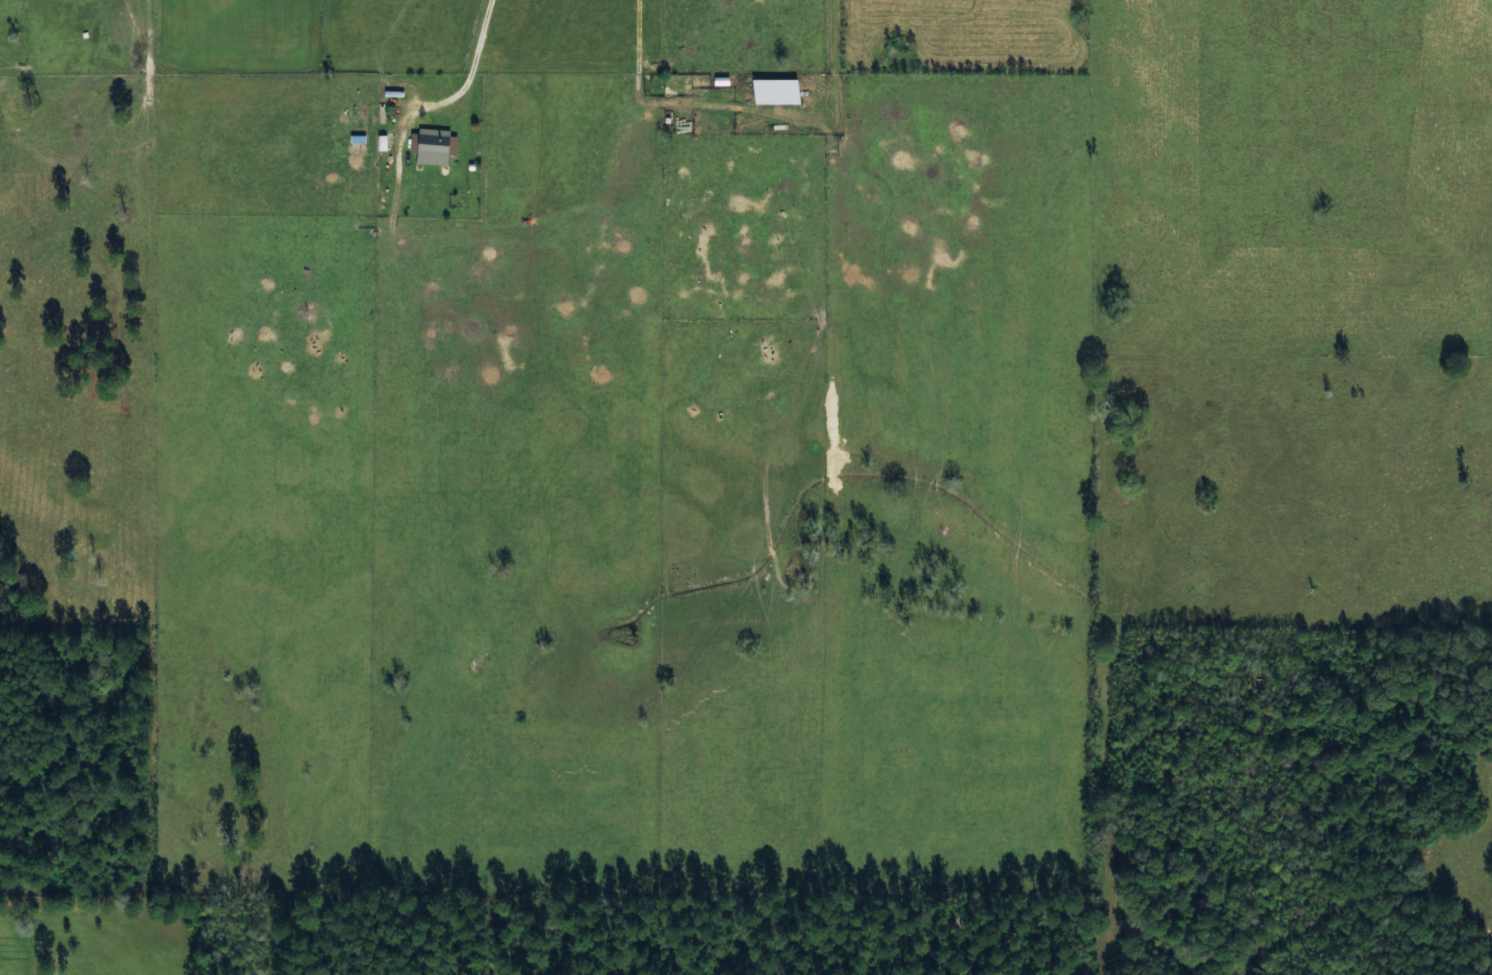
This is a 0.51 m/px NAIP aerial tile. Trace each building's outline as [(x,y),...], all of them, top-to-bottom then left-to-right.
[(798,103),(798,78),(753,78),(753,103),(798,103)] [(410,151),(417,152),(416,162),(447,164),(448,155),(455,155),(457,136),(449,135),(450,130),(411,128),(410,151)] [(351,143),(365,142),(365,134),(350,135),(351,143)] [(378,150),(386,150),(386,134),(378,135),(378,150)]
